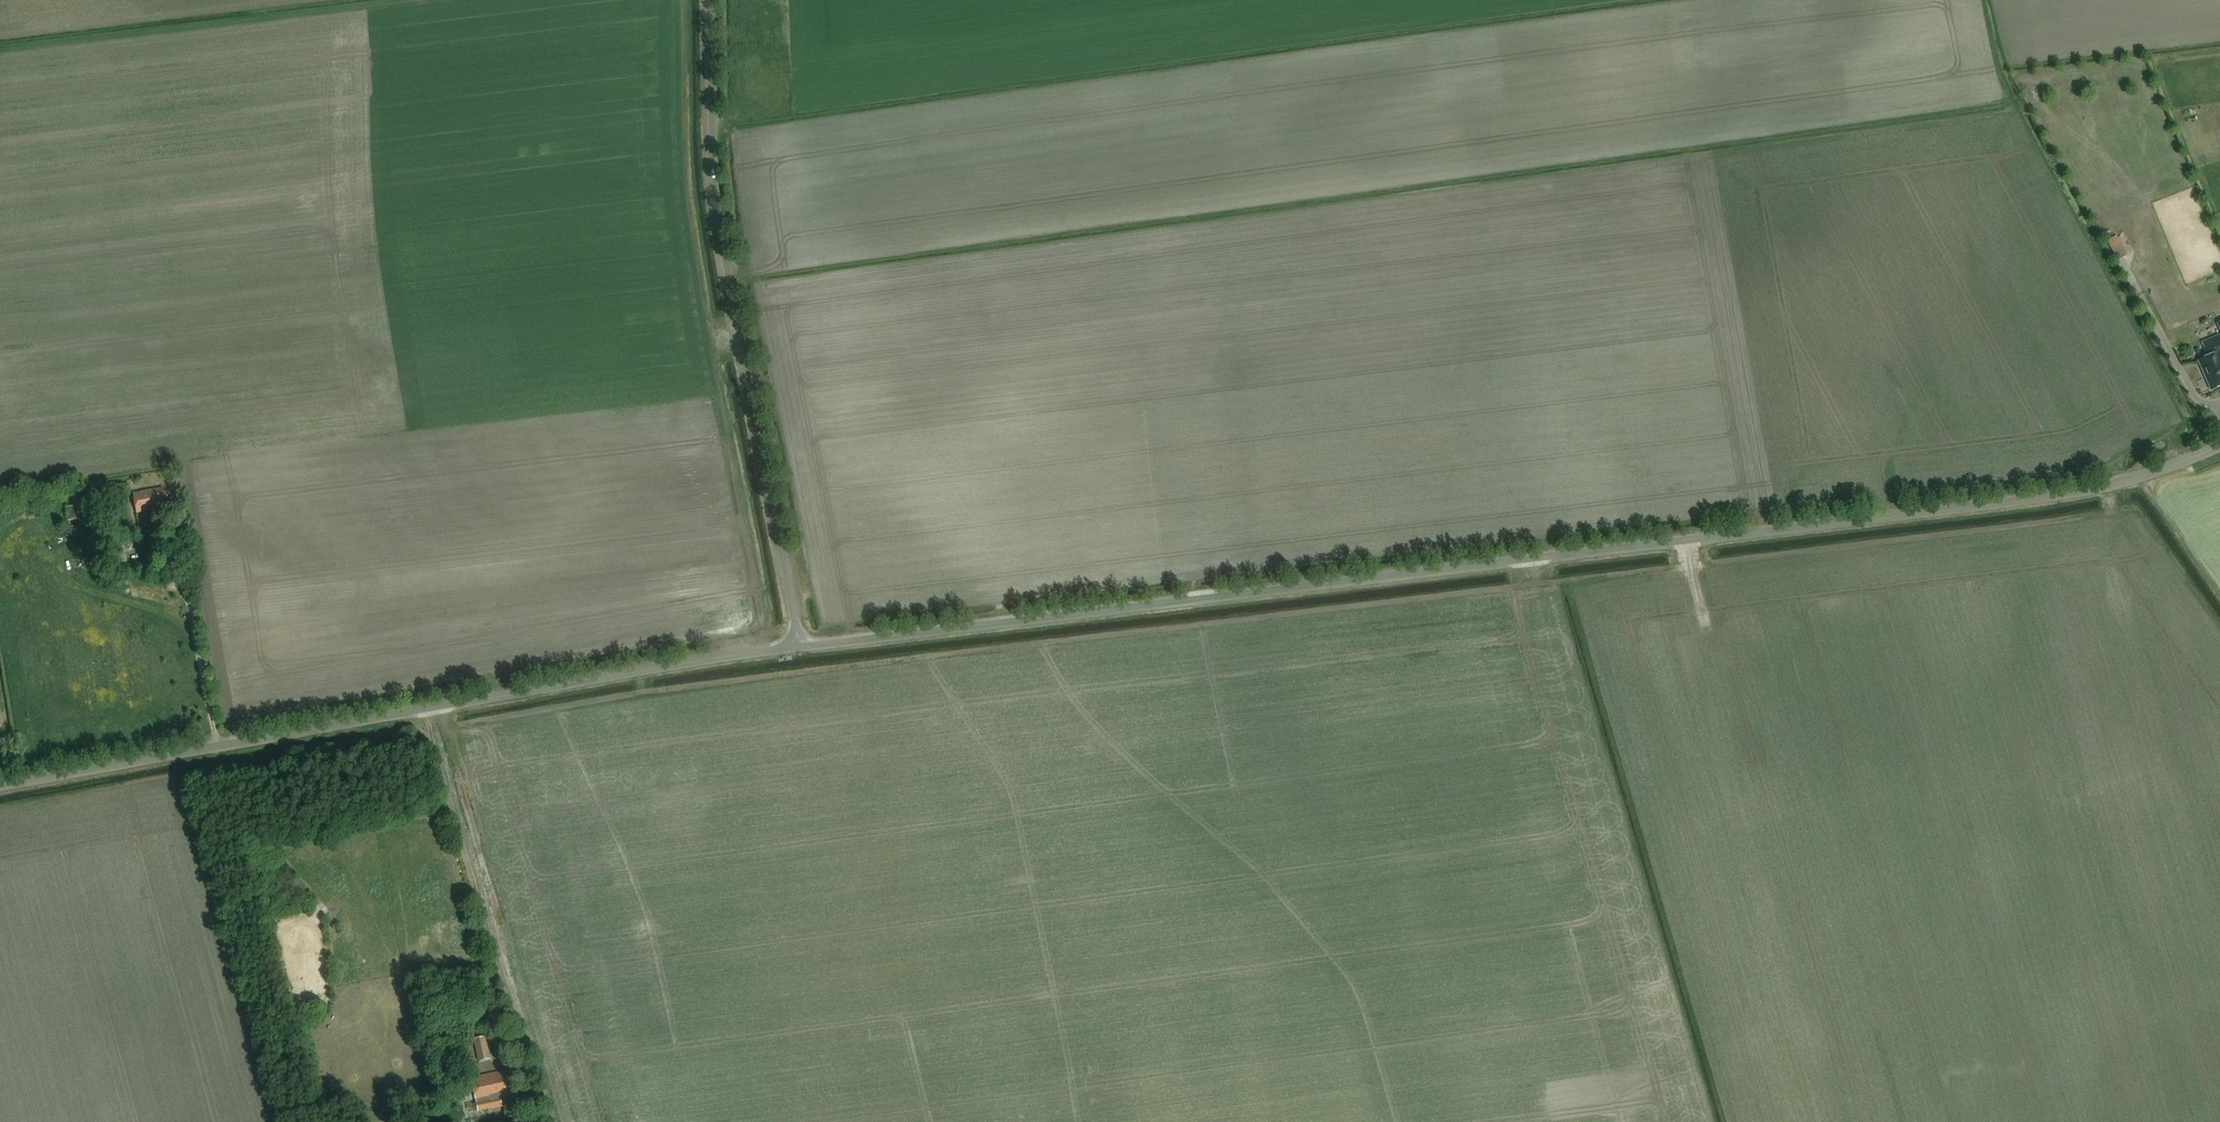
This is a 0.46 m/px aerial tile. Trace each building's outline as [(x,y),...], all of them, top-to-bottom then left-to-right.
[(2117,236),(2107,241),(2117,261),(2127,256),(2117,236)] [(2200,362),(2204,372),(2203,373),(2204,377),(2206,378),(2212,390),(2219,386),(2219,356),(2219,354),(2219,339),(2204,346),(2209,358),(2200,362)] [(136,513),(160,509),(161,515),(169,514),(165,494),(164,494),(163,489),(133,494),(136,513)] [(88,505),(65,508),(67,521),(89,519),(88,505)] [(477,1063),(489,1060),(484,1038),(472,1040),(477,1063)] [(503,1072),(471,1079),(477,1112),(500,1107),(498,1096),(511,1093),(508,1079),(505,1080),(503,1072)] [(448,1121),(464,1121),(461,1108),(445,1111),(448,1121)]
